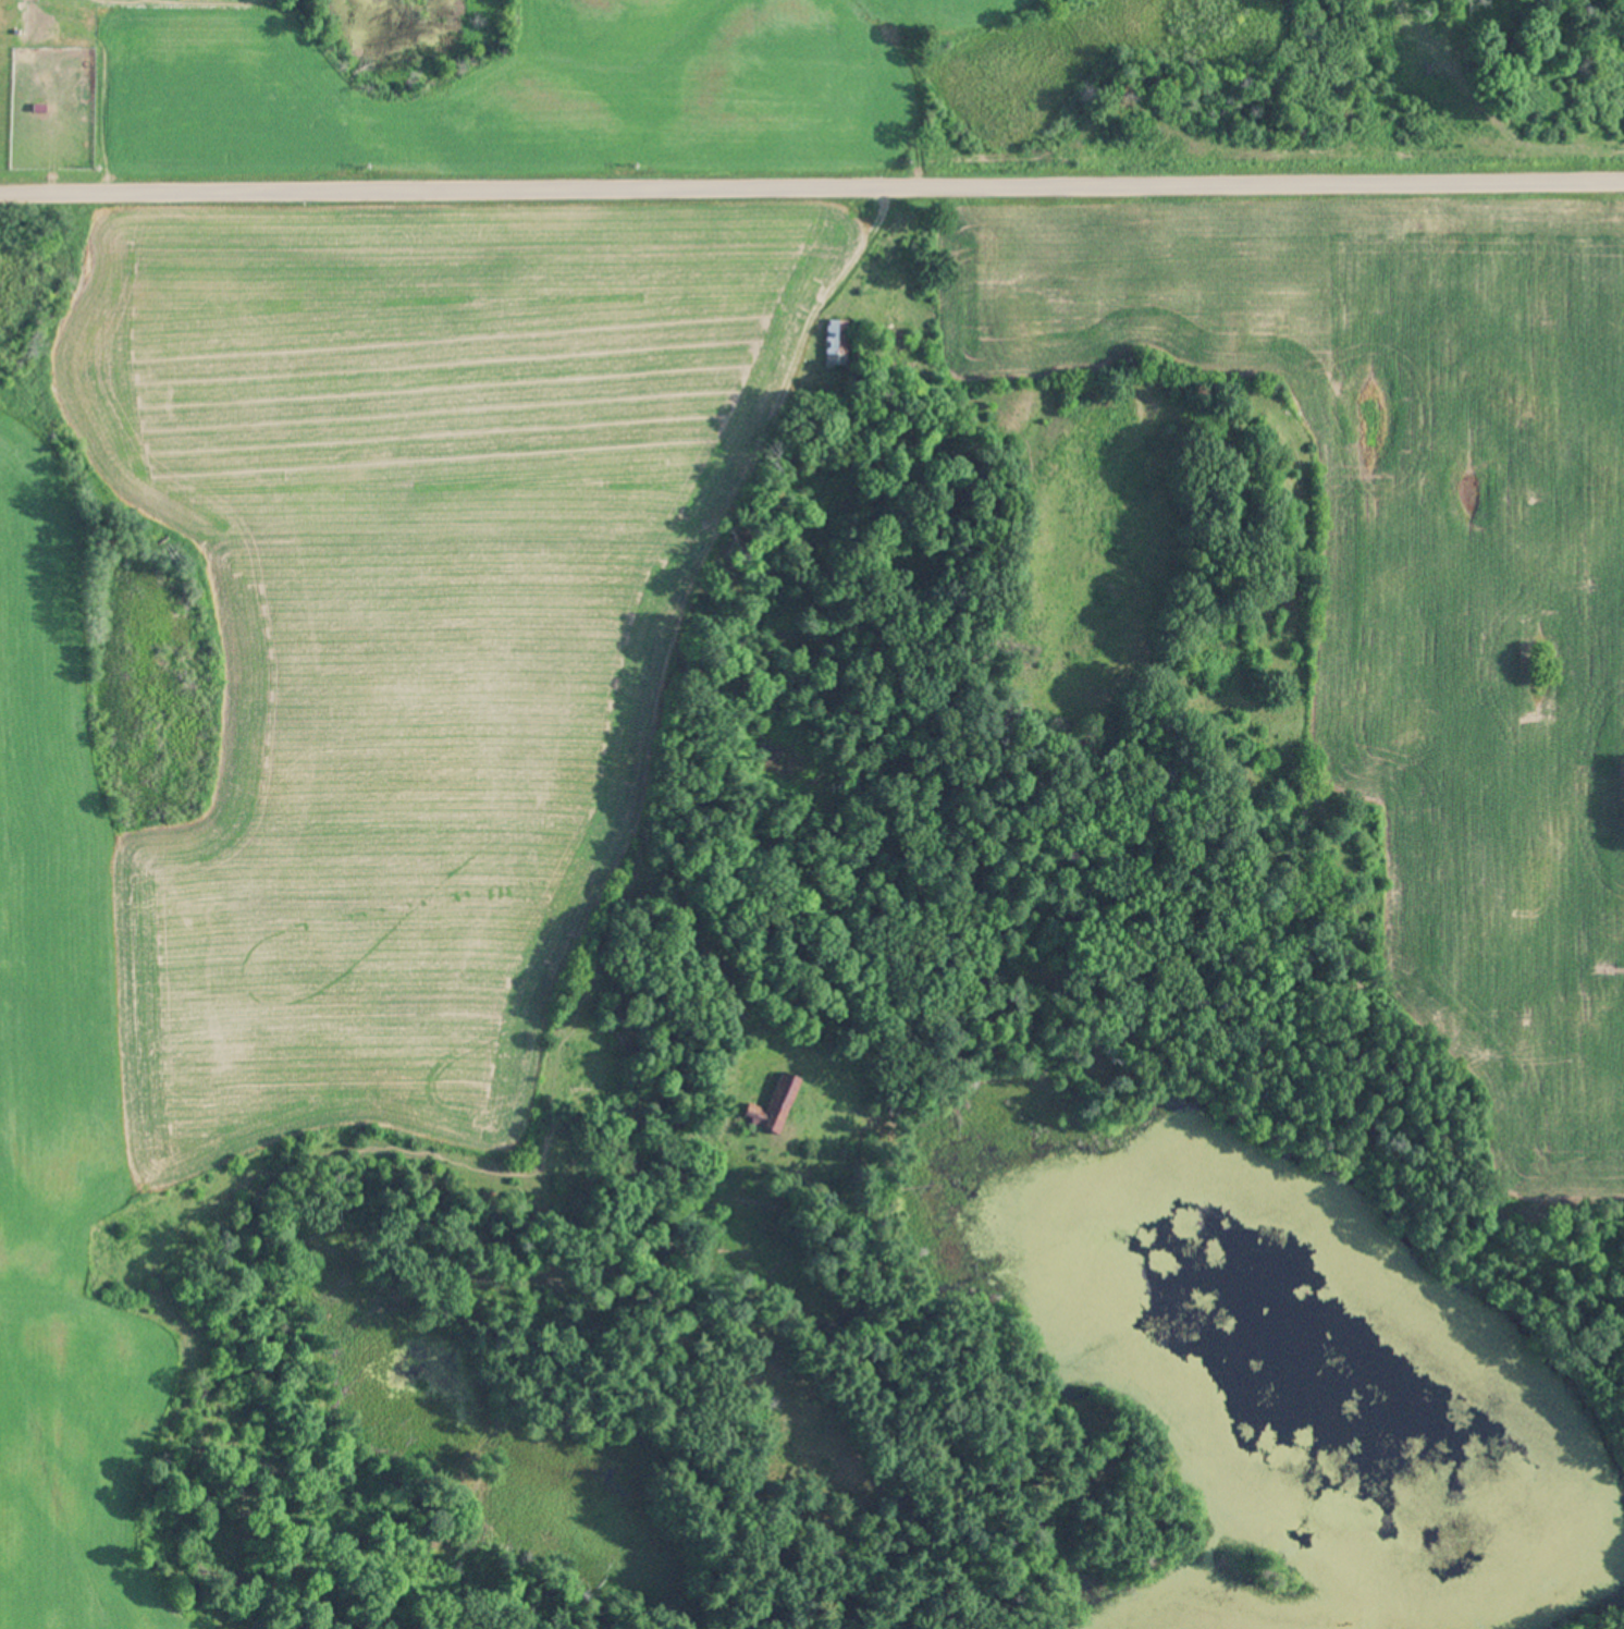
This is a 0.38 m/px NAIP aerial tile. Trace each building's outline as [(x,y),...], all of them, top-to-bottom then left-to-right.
[(850,368),(850,320),(828,320),(828,368),(850,368)] [(806,1078),(786,1070),(769,1110),(753,1103),(746,1118),(782,1134),(806,1078)]
